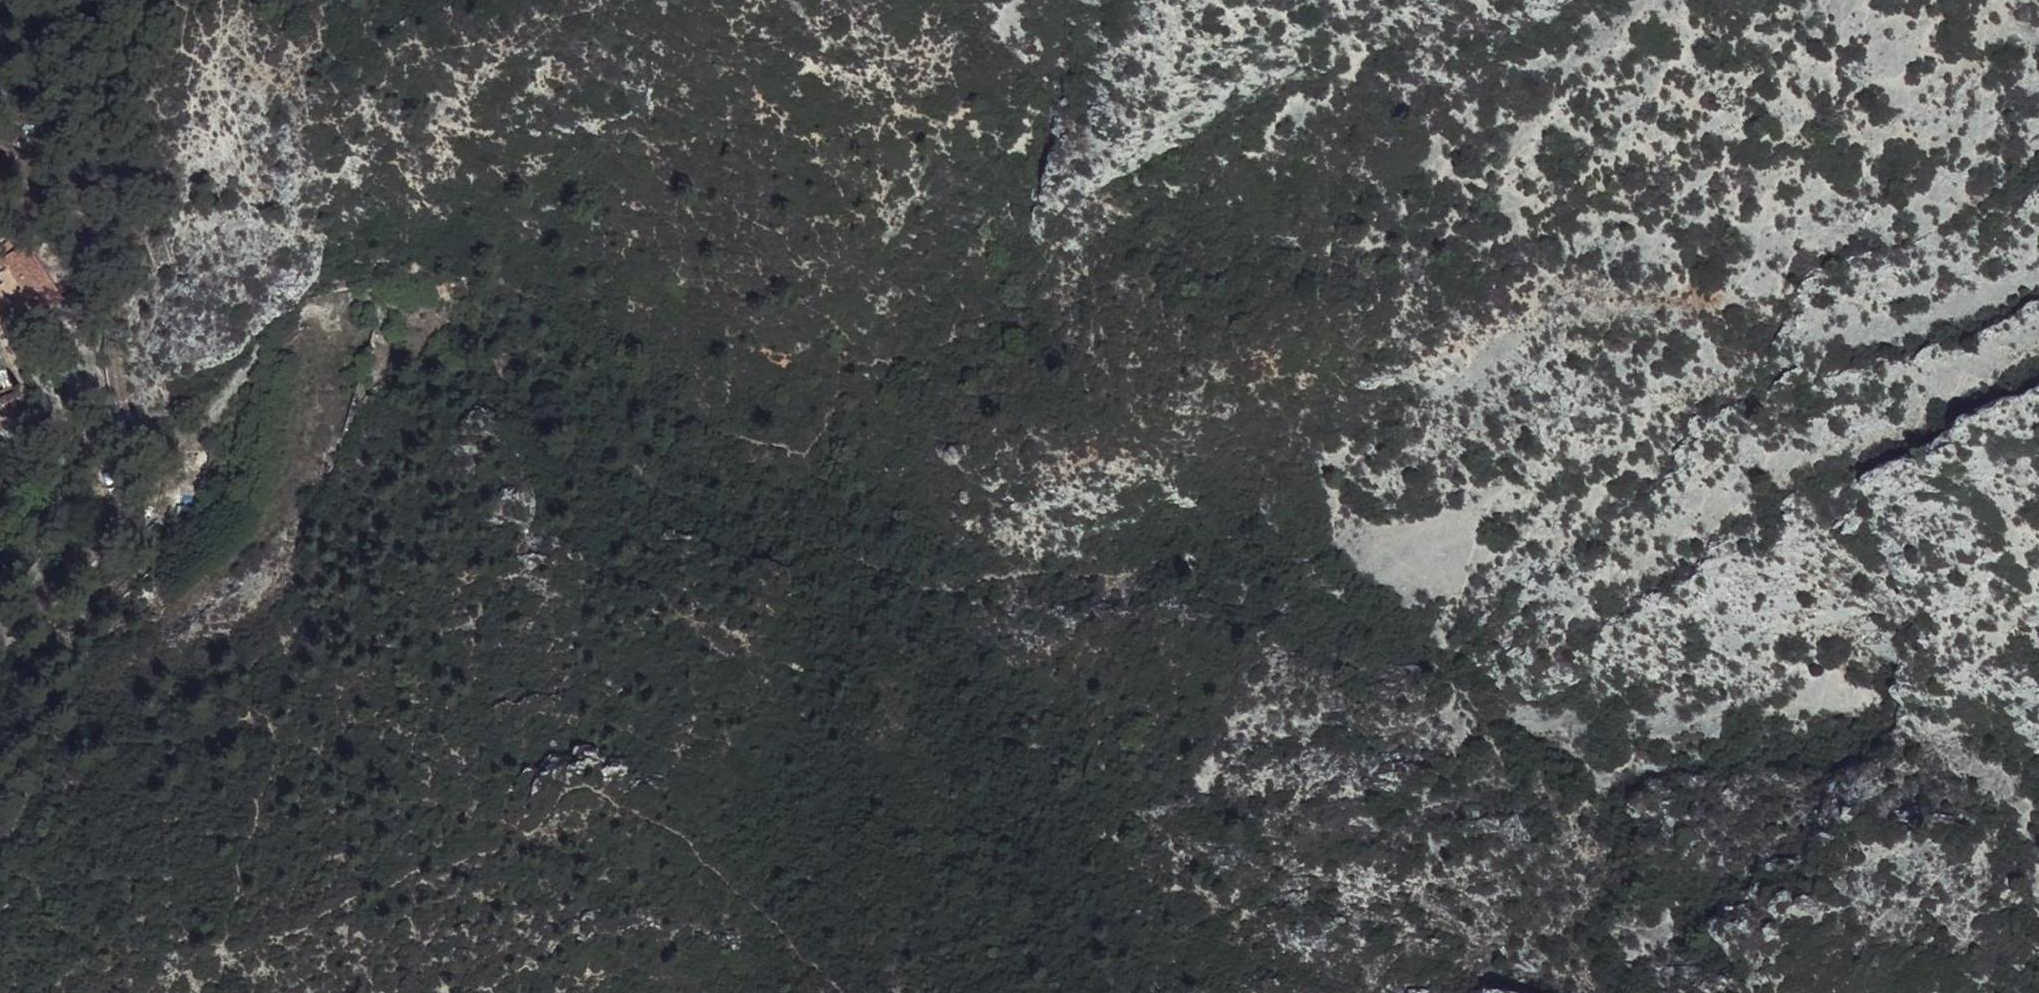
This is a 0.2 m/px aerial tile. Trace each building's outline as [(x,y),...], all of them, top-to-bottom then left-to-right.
[(26,242),(6,255),(11,263),(0,271),(0,289),(9,295),(22,328),(62,299),(26,242)] [(19,329),(22,328),(9,295),(0,289),(0,302),(19,329)] [(1,341),(19,329),(0,302),(0,339),(1,341)] [(27,364),(12,371),(18,386),(33,379),(27,364)]
